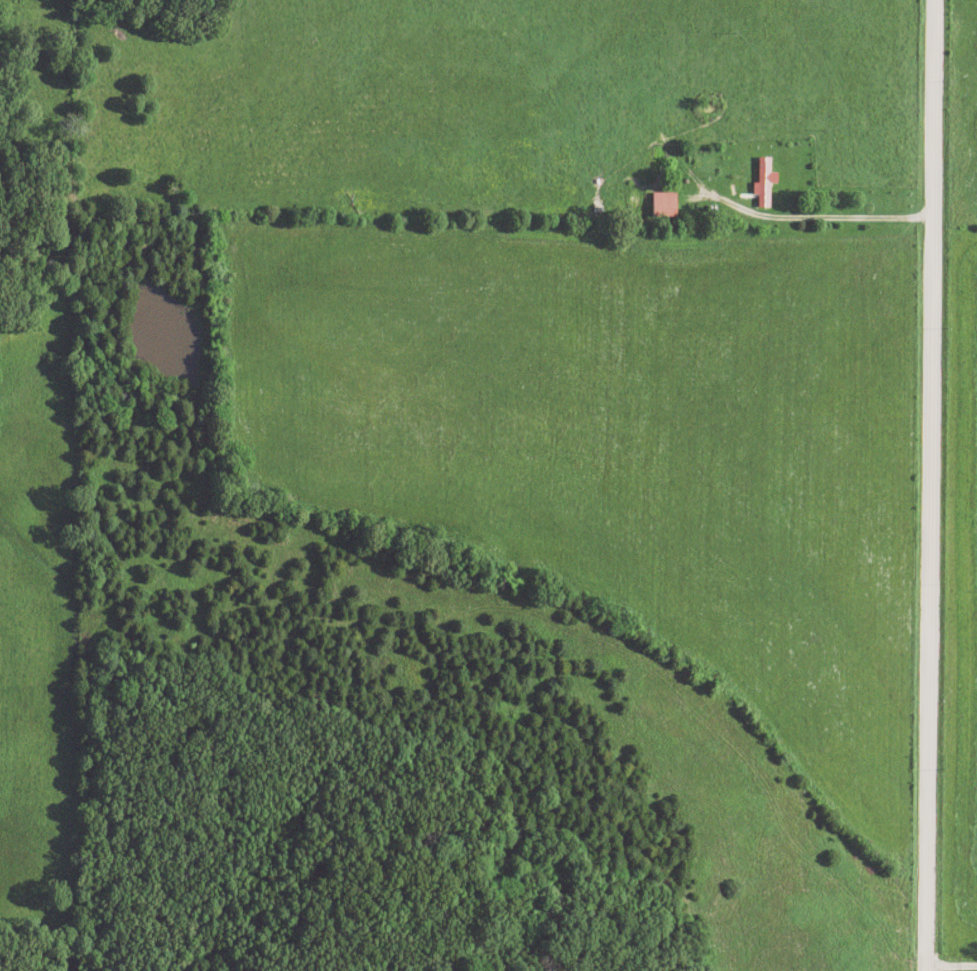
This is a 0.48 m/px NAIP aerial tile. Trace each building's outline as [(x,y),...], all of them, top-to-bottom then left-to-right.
[(758,158),(758,183),(753,183),(753,195),(758,195),(758,208),(769,208),(770,183),(776,184),(777,173),(770,173),(770,158),(758,158)] [(675,217),(676,194),(652,193),(652,217),(675,217)]
